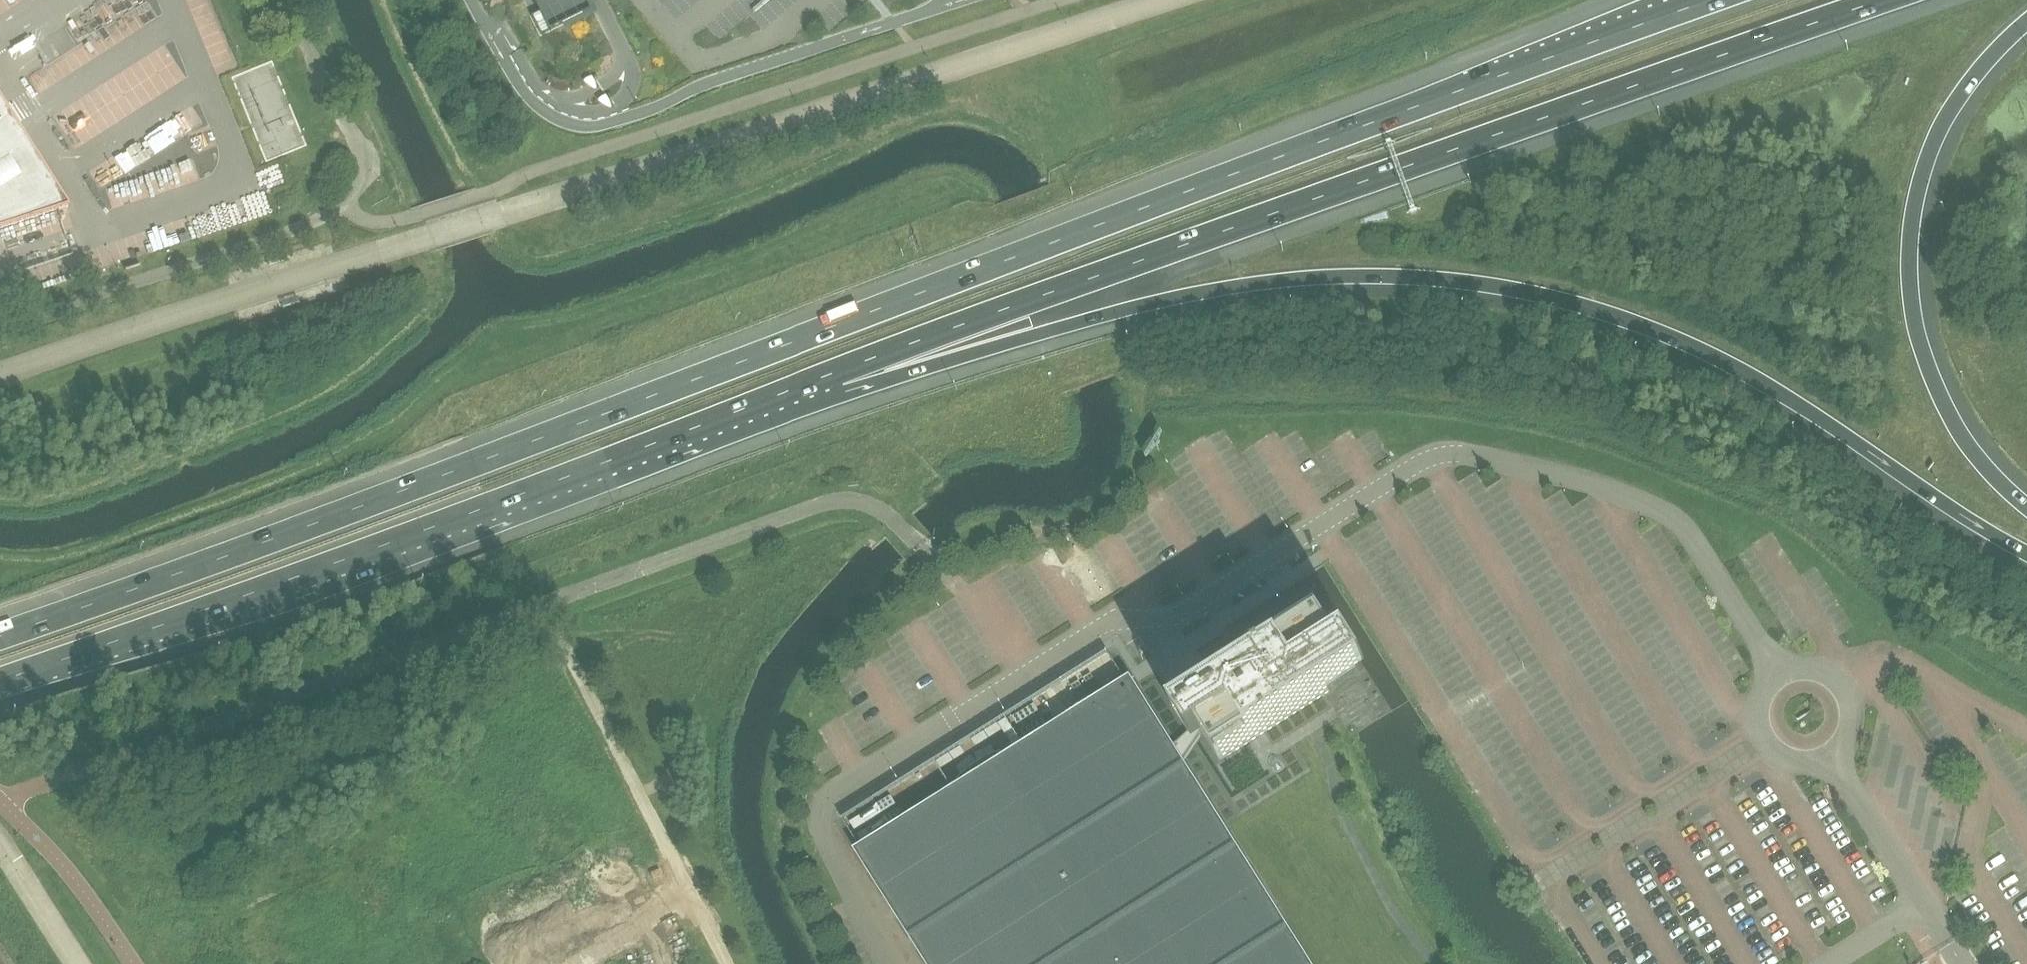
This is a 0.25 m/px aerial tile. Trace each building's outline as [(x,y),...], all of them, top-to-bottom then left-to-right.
[(539,12),(531,15),(541,34),(562,24),(591,9),(587,0),(533,0),(539,12)] [(68,206),(0,99),(0,229),(68,206)] [(283,255),(266,260),(267,267),(285,261),(283,255)] [(280,303),(282,310),(299,304),(297,298),(280,303)] [(1325,620),(1215,690),(1208,680),(1206,681),(1208,683),(1184,698),(1182,696),(1180,698),(1187,708),(1177,714),(1188,732),(1194,741),(1195,742),(1205,736),(1221,763),(1223,762),(1222,759),(1250,741),(1252,743),(1254,742),(1252,740),(1328,693),(1329,695),(1331,693),(1330,691),(1356,675),(1357,677),(1369,669),(1351,641),(1341,647),(1325,620)] [(1108,652),(843,819),(910,926),(934,963),(1304,963),(1176,760),(1194,741),(1188,732),(1170,750),(1108,652)]
